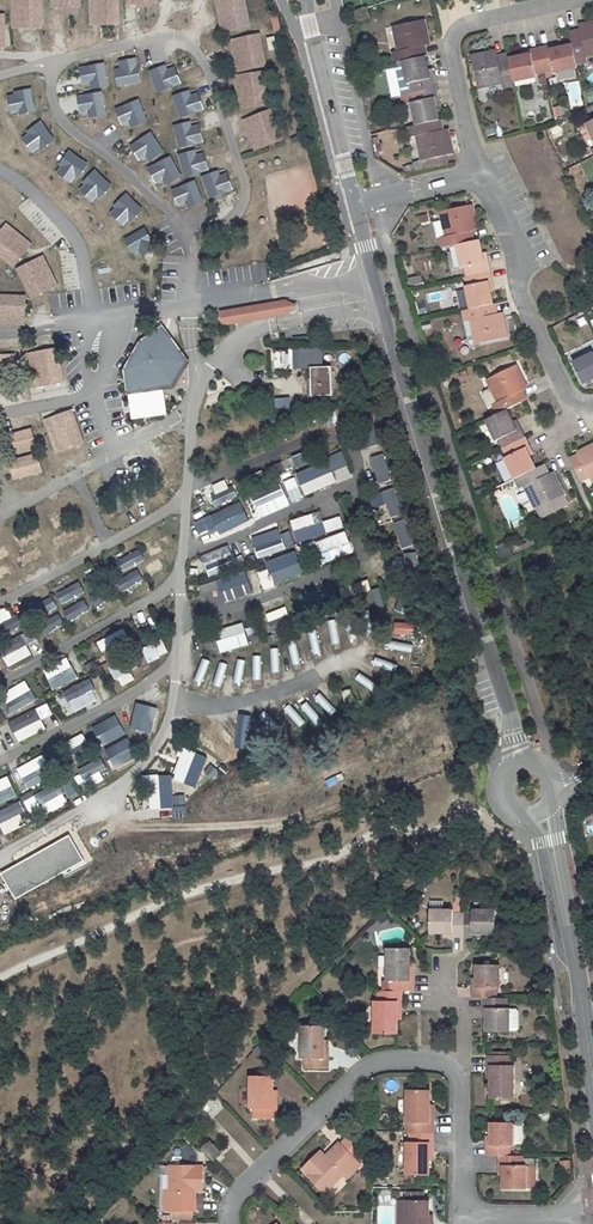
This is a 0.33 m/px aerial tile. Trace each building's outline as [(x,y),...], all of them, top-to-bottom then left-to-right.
[(11,28),(40,28),(40,0),(11,0),(11,28)] [(87,26),(117,25),(116,0),(87,0),(87,26)] [(221,33),(249,27),(244,0),(214,0),(221,33)] [(366,7),(355,12),(358,22),(370,18),(366,7)] [(426,55),(423,42),(429,41),(425,20),(393,26),(398,51),(393,52),(395,62),(397,62),(403,60),(426,55)] [(583,25),(584,32),(570,35),(573,46),(576,64),(588,62),(587,57),(592,55),(592,23),(583,25)] [(258,33),(230,39),(237,72),(265,65),(258,33)] [(266,38),(268,51),(276,49),(274,36),(266,38)] [(550,47),(540,49),(545,71),(555,69),(555,73),(577,68),(576,64),(573,46),(559,49),(550,51),(550,47)] [(540,49),(532,51),(533,55),(524,56),(509,60),(513,81),(537,77),(536,73),(545,71),(540,49)] [(492,52),(472,56),(479,89),(503,84),(505,88),(514,87),(513,81),(509,60),(508,56),(494,59),(492,52)] [(426,55),(403,60),(408,83),(411,83),(413,92),(436,87),(434,78),(431,79),(429,70),(426,55)] [(135,65),(134,58),(116,61),(117,68),(135,65)] [(403,60),(397,62),(403,94),(413,92),(411,83),(408,83),(403,60)] [(102,63),(85,66),(88,84),(89,90),(106,87),(102,63)] [(138,82),(135,65),(117,68),(111,69),(114,86),(138,82)] [(155,94),(172,88),(165,71),(163,65),(147,71),(155,94)] [(85,66),(78,67),(81,85),(88,84),(85,66)] [(172,88),(179,85),(173,68),(165,71),(172,88)] [(576,79),(575,71),(558,72),(559,80),(576,79)] [(262,72),(234,75),(237,107),(265,104),(262,72)] [(373,84),(364,86),(366,98),(375,96),(373,84)] [(436,105),(434,97),(438,96),(436,87),(413,92),(415,101),(412,102),(417,125),(439,120),(436,105)] [(31,88),(14,92),(15,95),(19,112),(19,115),(36,112),(31,88)] [(100,91),(83,94),(86,112),(87,118),(104,115),(100,91)] [(177,119),(193,114),(188,97),(186,91),(170,96),(177,119)] [(83,94),(75,96),(79,113),(86,112),(83,94)] [(193,114),(201,111),(195,94),(188,97),(193,114)] [(15,95),(6,97),(9,114),(19,112),(15,95)] [(136,100),(120,107),(128,123),(130,129),(146,122),(136,100)] [(120,107),(113,110),(120,126),(128,123),(120,107)] [(269,109),(242,119),(254,150),(281,140),(269,109)] [(417,125),(409,127),(411,137),(416,136),(423,168),(445,164),(443,156),(453,154),(449,132),(442,133),(439,120),(417,125)] [(40,121),(26,131),(27,134),(37,148),(39,151),(54,141),(40,121)] [(177,148),(194,144),(190,127),(188,121),(171,125),(177,148)] [(194,144),(201,142),(197,125),(190,127),(194,144)] [(548,130),(553,140),(563,135),(558,125),(548,130)] [(149,132),(135,140),(144,156),(147,161),(162,152),(149,132)] [(27,134),(20,140),(30,153),(37,148),(27,134)] [(135,140),(128,144),(137,160),(144,156),(135,140)] [(67,149),(57,164),(60,166),(73,175),(76,177),(87,163),(67,149)] [(183,178),(199,174),(195,156),(193,151),(176,155),(183,178)] [(199,174),(207,172),(202,154),(195,156),(199,174)] [(169,157),(153,164),(161,180),(164,186),(179,178),(169,157)] [(153,164),(146,168),(154,184),(161,180),(153,164)] [(60,166),(54,173),(68,183),(73,175),(60,166)] [(93,169),(82,182),(84,184),(97,195),(99,198),(111,185),(93,169)] [(207,200),(224,194),(218,177),(216,171),(200,177),(207,200)] [(224,194),(231,192),(225,175),(218,177),(224,194)] [(194,180),(178,187),(185,203),(187,209),(203,202),(194,180)] [(84,184),(78,191),(90,202),(97,195),(84,184)] [(178,187),(171,190),(178,206),(185,203),(178,187)] [(124,193),(112,205),(114,208),(127,219),(129,222),(141,209),(124,193)] [(472,205),(439,211),(445,237),(440,238),(442,247),(457,244),(472,241),(469,228),(476,226),(472,205)] [(114,208),(108,214),(120,226),(127,219),(114,208)] [(0,232),(0,253),(16,266),(34,243),(7,222),(0,232)] [(132,259),(153,249),(144,228),(122,238),(132,259)] [(472,241),(457,244),(462,267),(466,267),(468,275),(489,271),(487,262),(483,263),(482,254),(479,239),(472,241)] [(43,256),(18,269),(33,299),(59,285),(43,256)] [(489,289),(488,281),(491,281),(489,271),(468,275),(469,285),(466,285),(471,308),(492,304),(489,289)] [(420,275),(407,278),(409,287),(422,283),(420,275)] [(28,325),(29,296),(0,295),(0,324),(28,325)] [(272,302),(218,311),(221,326),(274,316),(286,314),(295,306),(284,300),(272,302)] [(471,308),(462,311),(465,321),(470,320),(476,345),(508,338),(504,316),(496,318),(492,304),(471,308)] [(429,322),(421,324),(423,331),(431,329),(429,322)] [(141,342),(126,370),(129,394),(164,389),(176,387),(191,361),(164,326),(141,342)] [(321,348),(291,348),(292,369),(312,368),(321,368),(321,348)] [(59,349),(30,355),(37,388),(66,382),(59,349)] [(574,364),(583,383),(592,378),(592,354),(574,364)] [(16,356),(0,356),(0,375),(16,374),(16,356)] [(517,365),(487,380),(498,402),(494,404),(498,413),(507,409),(526,400),(520,387),(526,384),(517,365)] [(321,368),(312,368),(313,396),(332,396),(331,368),(321,368)] [(466,369),(451,374),(454,383),(470,377),(466,369)] [(164,389),(129,394),(133,418),(168,413),(164,389)] [(498,413),(486,420),(497,441),(499,440),(503,448),(524,437),(520,430),(517,431),(513,423),(507,409),(498,413)] [(73,411),(46,420),(57,452),(84,442),(73,411)] [(36,449),(33,431),(6,436),(10,454),(36,449)] [(529,456),(526,448),(529,447),(524,437),(503,448),(507,457),(505,458),(515,479),(536,468),(529,456)] [(577,452),(578,454),(570,458),(581,481),(589,477),(592,482),(592,481),(592,444),(577,452)] [(45,472),(39,454),(14,462),(20,480),(45,472)] [(295,467),(307,463),(304,454),(292,457),(295,467)] [(382,454),(369,458),(378,484),(391,480),(382,454)] [(536,468),(515,479),(520,488),(523,486),(535,509),(537,508),(542,519),(568,506),(563,496),(564,495),(555,474),(548,477),(542,465),(536,468)] [(293,477),(282,483),(292,503),(303,498),(293,477)] [(210,486),(214,496),(228,489),(224,480),(210,486)] [(280,485),(250,497),(258,518),(288,506),(280,485)] [(380,493),(390,519),(403,514),(393,488),(380,493)] [(201,542),(247,521),(239,503),(193,523),(201,542)] [(77,517),(72,507),(48,520),(54,530),(77,517)] [(319,512),(289,521),(295,543),(343,529),(339,517),(321,522),(319,512)] [(405,519),(392,523),(400,551),(414,546),(405,519)] [(42,537),(36,527),(13,540),(18,550),(42,537)] [(250,537),(255,558),(293,548),(288,527),(250,537)] [(344,531),(305,547),(313,568),(352,552),(344,531)] [(4,545),(0,547),(0,561),(9,555),(4,545)] [(201,554),(206,577),(234,571),(229,548),(201,554)] [(265,562),(272,584),(301,574),(293,552),(265,562)] [(417,553),(404,554),(405,570),(417,569),(417,553)] [(149,578),(170,566),(163,554),(142,567),(149,578)] [(12,576),(5,564),(0,567),(0,582),(12,576)] [(199,587),(205,608),(251,595),(245,573),(199,587)] [(367,582),(339,590),(341,598),(369,590),(367,582)] [(65,604),(66,604),(73,618),(88,610),(82,598),(85,597),(78,583),(60,592),(65,604)] [(379,588),(370,590),(375,613),(384,611),(379,588)] [(285,622),(297,616),(292,606),(280,611),(285,622)] [(12,623),(6,608),(0,611),(0,628),(12,623)] [(276,610),(265,615),(272,634),(284,630),(276,610)] [(370,615),(361,616),(364,638),(372,637),(370,615)] [(353,617),(344,618),(348,640),(357,638),(353,617)] [(335,621),(327,623),(331,644),(340,643),(335,621)] [(213,633),(219,654),(248,646),(241,624),(213,633)] [(315,631),(307,633),(312,654),(320,652),(315,631)] [(295,641),(286,643),(291,665),(299,663),(295,641)] [(404,650),(404,641),(382,641),(382,650),(404,650)] [(0,655),(7,668),(30,655),(23,642),(0,655)] [(142,648),(147,662),(166,655),(161,642),(142,648)] [(278,650),(270,651),(270,673),(279,672),(278,650)] [(53,691),(77,678),(65,657),(41,671),(53,691)] [(260,658),(252,658),(252,680),(260,680),(260,658)] [(394,673),(397,665),(376,658),(373,666),(394,673)] [(209,663),(201,660),(193,680),(201,683),(209,663)] [(244,662),(235,661),(232,683),(241,684),(244,662)] [(226,666),(218,664),(212,685),(220,687),(226,666)] [(373,693),(378,686),(360,674),(355,681),(373,693)] [(86,679),(62,692),(73,713),(97,700),(86,679)] [(7,714),(34,703),(26,682),(0,693),(0,698),(7,714)] [(357,708),(362,702),(347,686),(341,693),(357,708)] [(329,715),(335,709),(320,693),(314,699),(329,715)] [(316,724),(322,718),(307,702),(301,708),(316,724)] [(153,728),(156,714),(145,711),(146,705),(136,703),(130,728),(140,731),(141,725),(153,728)] [(296,725),(302,720),(288,703),(282,709),(296,725)] [(46,731),(41,720),(52,716),(47,705),(7,721),(16,743),(46,731)] [(272,733),(278,727),(264,710),(258,716),(272,733)] [(110,717),(97,724),(103,734),(97,737),(102,746),(125,734),(120,725),(115,727),(110,717)] [(248,743),(254,738),(241,721),(234,726),(248,743)] [(231,750),(237,745),(223,728),(217,733),(231,750)] [(216,757),(222,750),(205,737),(199,743),(216,757)] [(119,767),(132,760),(126,750),(132,747),(127,738),(104,750),(109,759),(114,756),(119,767)] [(199,768),(204,761),(184,750),(180,758),(199,768)] [(24,787),(50,774),(40,756),(15,770),(24,787)] [(186,780),(191,773),(172,761),(168,769),(186,780)] [(17,799),(7,776),(0,779),(0,806),(17,799)] [(177,790),(178,782),(156,779),(155,787),(177,790)] [(59,797),(42,803),(46,813),(63,807),(59,797)] [(26,826),(18,804),(0,811),(0,828),(2,835),(26,826)] [(70,836),(3,873),(17,897),(83,859),(70,836)] [(430,902),(430,933),(453,934),(453,937),(463,938),(463,914),(453,914),(453,911),(443,911),(443,903),(430,902)] [(495,934),(496,911),(472,911),(472,915),(463,914),(463,938),(472,938),(472,934),(495,934)] [(383,913),(377,918),(382,924),(388,918),(383,913)] [(391,982),(391,991),(402,992),(413,992),(414,972),(410,972),(410,950),(387,949),(388,982),(391,982)] [(474,988),(473,998),(483,998),(496,998),(496,988),(500,989),(501,966),(477,966),(477,988),(474,988)] [(378,1001),(375,1002),(375,1034),(397,1034),(398,1012),(401,1011),(402,992),(391,991),(379,991),(378,1001)] [(487,1008),(487,1032),(510,1032),(510,1031),(517,1032),(519,1029),(519,1013),(517,1010),(510,1010),(510,1009),(506,1009),(506,999),(496,998),(483,998),(483,1008),(487,1008)] [(303,1027),(301,1060),(305,1060),(305,1070),(328,1070),(328,1050),(325,1050),(325,1027),(303,1027)] [(487,1057),(487,1076),(491,1076),(491,1098),(514,1098),(514,1066),(511,1066),(511,1057),(487,1057)] [(251,1077),(250,1109),(254,1110),(254,1120),(277,1120),(277,1099),(274,1099),(274,1078),(251,1077)] [(408,1091),(407,1123),(411,1124),(411,1133),(434,1133),(434,1114),(430,1114),(430,1091),(408,1091)] [(487,1146),(486,1156),(499,1156),(509,1156),(509,1146),(514,1146),(514,1124),(491,1124),(491,1146),(487,1146)] [(411,1143),(407,1143),(407,1176),(430,1176),(430,1153),(434,1153),(434,1133),(411,1133),(411,1143)] [(318,1154),(303,1170),(326,1192),(344,1175),(347,1179),(361,1166),(358,1163),(354,1159),(361,1153),(348,1139),(341,1146),(339,1144),(323,1160),(318,1154)] [(210,1144),(203,1150),(214,1161),(221,1155),(210,1144)] [(354,1159),(358,1163),(365,1156),(361,1153),(354,1159)] [(499,1156),(499,1166),(503,1166),(503,1190),(527,1190),(527,1189),(526,1168),(526,1167),(523,1167),(523,1156),(509,1156),(499,1156)] [(170,1192),(165,1192),(165,1212),(196,1212),(196,1190),(203,1190),(203,1167),(171,1167),(170,1192)] [(535,1190),(535,1168),(526,1168),(527,1189),(535,1190)] [(406,1223),(429,1223),(430,1202),(423,1202),(423,1192),(407,1192),(407,1201),(406,1201),(406,1223)]
